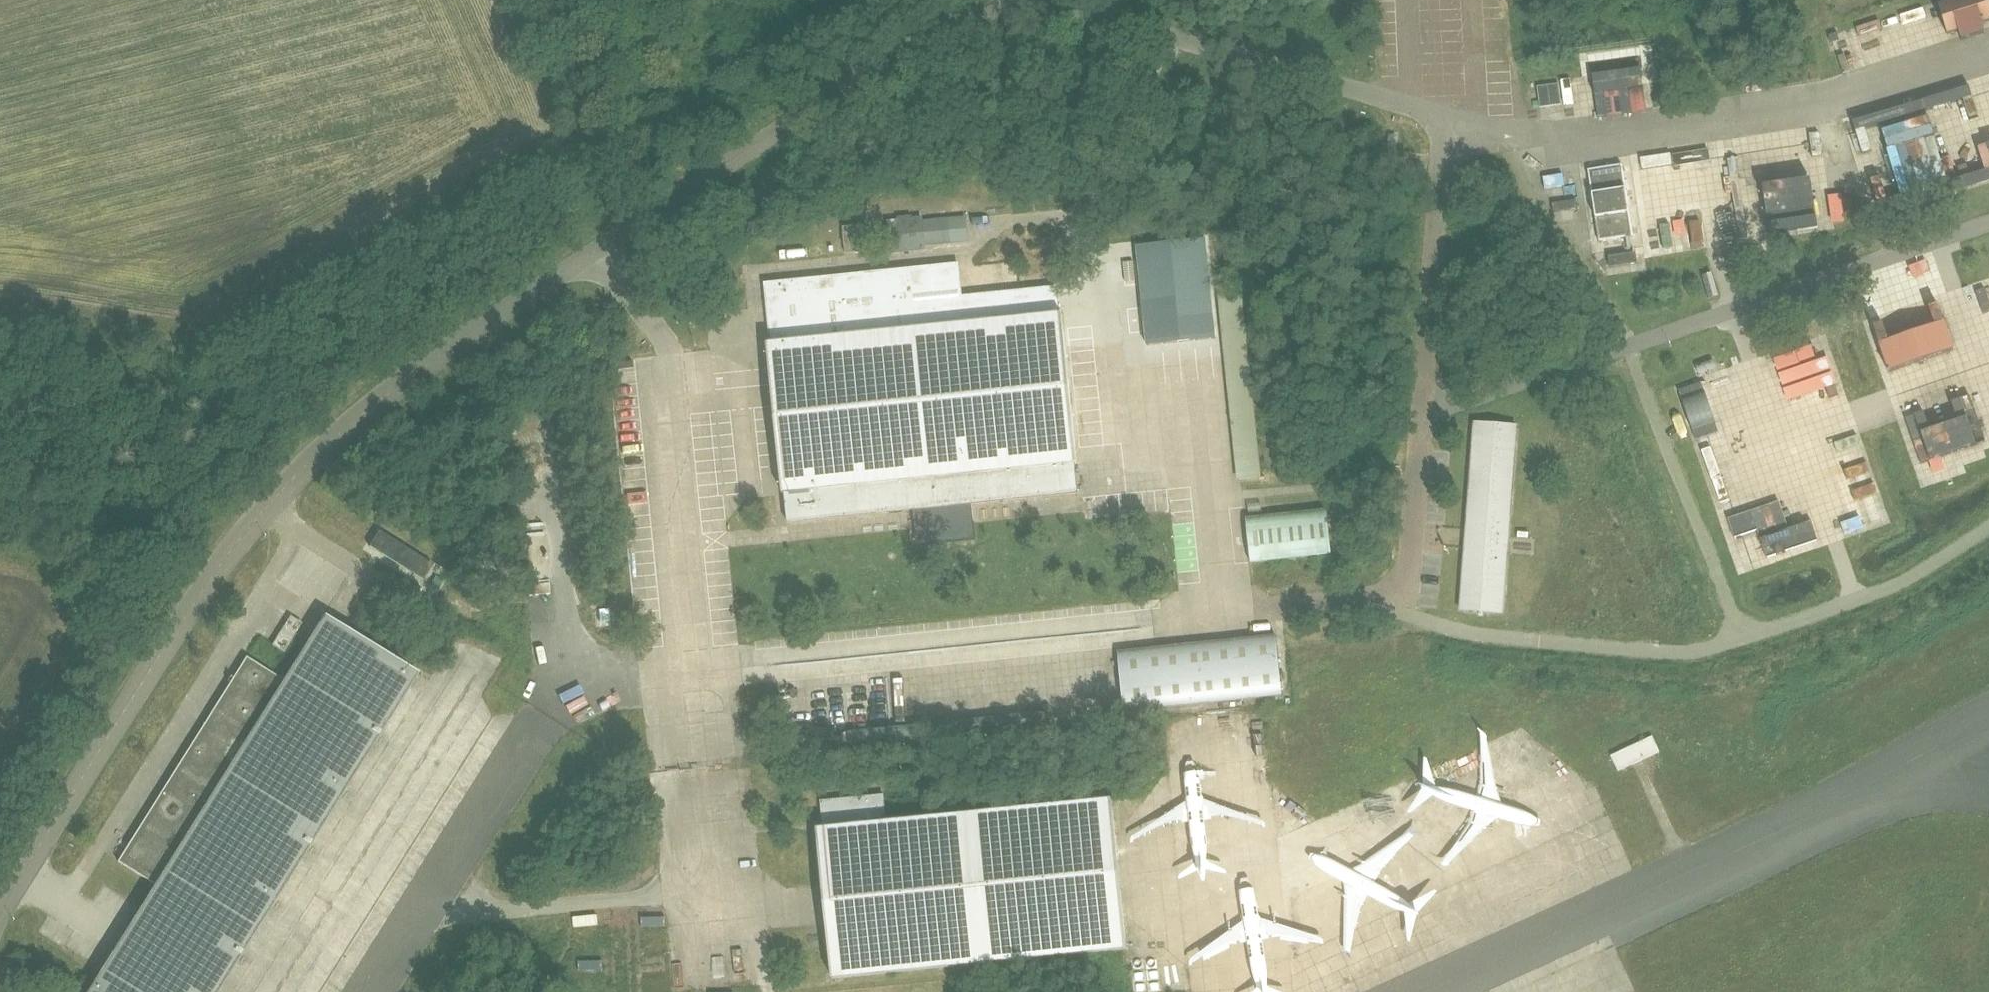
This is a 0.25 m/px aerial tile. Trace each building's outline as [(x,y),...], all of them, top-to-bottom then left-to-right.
[(1942,36),(1948,34),(1951,47),(1975,39),(1971,27),(1988,22),(1988,15),(1984,0),(1956,0),(1933,7),(1942,36)] [(1921,9),(1898,16),(1901,25),(1923,18),(1921,9)] [(1858,40),(1846,44),(1854,70),(1866,66),(1858,40)] [(1838,61),(1828,63),(1832,77),(1841,74),(1838,61)] [(1827,64),(1817,66),(1821,80),(1830,77),(1827,64)] [(1628,113),(1636,112),(1632,90),(1643,88),(1639,66),(1592,74),(1596,96),(1604,95),(1608,116),(1618,115),(1614,93),(1624,92),(1628,113)] [(1564,83),(1541,86),(1542,95),(1565,93),(1564,83)] [(1972,86),(1847,124),(1850,136),(1858,161),(1867,158),(1860,133),(1965,102),(1972,119),(1981,116),(1972,86)] [(1925,119),(1869,136),(1885,192),(1923,181),(1942,175),(1935,151),(1925,119)] [(1804,130),(1791,132),(1794,146),(1806,144),(1804,130)] [(1865,180),(1874,208),(1988,173),(1988,140),(1987,134),(1978,137),(1985,161),(1961,168),(1951,172),(1942,175),(1932,178),(1923,181),(1885,192),(1879,194),(1873,177),(1865,180)] [(1944,148),(1935,151),(1942,175),(1951,172),(1948,163),(1944,148)] [(1707,151),(1671,157),(1672,169),(1708,163),(1707,151)] [(1959,160),(1948,163),(1951,172),(1961,168),(1959,160)] [(1622,165),(1588,170),(1599,241),(1633,236),(1622,165)] [(1765,238),(1812,229),(1804,180),(1758,188),(1765,238)] [(1692,247),(1703,246),(1697,212),(1688,213),(1692,247)] [(899,221),(889,222),(892,252),(924,249),(924,245),(967,240),(964,218),(921,223),(921,219),(910,220),(910,218),(899,219),(899,221)] [(843,227),(846,254),(872,251),(869,224),(843,227)] [(1205,239),(1137,246),(1147,346),(1215,339),(1205,239)] [(1636,253),(1608,257),(1610,267),(1638,263),(1636,253)] [(1072,400),(1062,314),(1059,314),(1058,311),(1056,288),(1007,292),(963,297),(959,264),(765,284),(772,344),(768,344),(782,489),(783,495),(785,494),(787,521),(1078,492),(1075,464),(1077,463),(1077,453),(1076,448),(1072,400)] [(388,272),(380,277),(385,285),(393,280),(388,272)] [(1873,302),(1862,305),(1866,320),(1877,317),(1873,302)] [(1882,324),(1871,328),(1886,376),(1955,352),(1939,304),(1922,310),(1929,329),(1888,343),(1882,324)] [(1810,347),(1771,361),(1775,371),(1814,356),(1810,347)] [(1816,362),(1776,376),(1781,388),(1812,377),(1814,384),(1823,381),(1816,362)] [(1693,368),(1675,374),(1678,385),(1696,379),(1693,368)] [(1922,410),(1904,415),(1922,466),(1984,443),(1967,394),(1945,402),(1951,420),(1929,428),(1922,410)] [(1117,396),(1072,400),(1076,448),(1122,444),(1117,396)] [(1702,402),(1692,406),(1699,426),(1710,422),(1702,402)] [(1466,531),(1466,539),(1460,610),(1502,613),(1517,427),(1474,423),(1466,531)] [(1712,448),(1698,452),(1709,484),(1722,480),(1712,448)] [(1868,472),(1854,478),(1870,517),(1883,513),(1868,472)] [(1848,478),(1832,484),(1848,527),(1863,521),(1848,478)] [(1723,480),(1709,485),(1720,516),(1733,512),(1723,480)] [(1778,503),(1728,520),(1735,538),(1759,531),(1769,557),(1822,537),(1813,513),(1784,522),(1778,503)] [(1250,563),(1331,554),(1327,511),(1246,519),(1248,545),(1250,563)] [(379,531),(369,546),(423,581),(433,565),(379,531)] [(419,674),(415,672),(409,668),(326,616),(285,681),(246,657),(234,677),(230,683),(208,717),(205,722),(202,727),(198,734),(197,735),(193,742),(185,754),(181,761),(163,789),(158,797),(139,827),(135,834),(118,861),(156,885),(89,991),(218,991),(419,674)] [(272,645),(284,652),(302,623),(291,616),(272,645)] [(1124,712),(1283,696),(1278,636),(1118,652),(1122,689),(1124,712)] [(1611,755),(1619,770),(1660,750),(1653,735),(1611,755)] [(824,829),(819,830),(834,979),(1125,949),(1110,801),(886,823),(883,795),(821,801),(824,829)] [(1491,991),(1631,991),(1604,938),(1491,991)]
